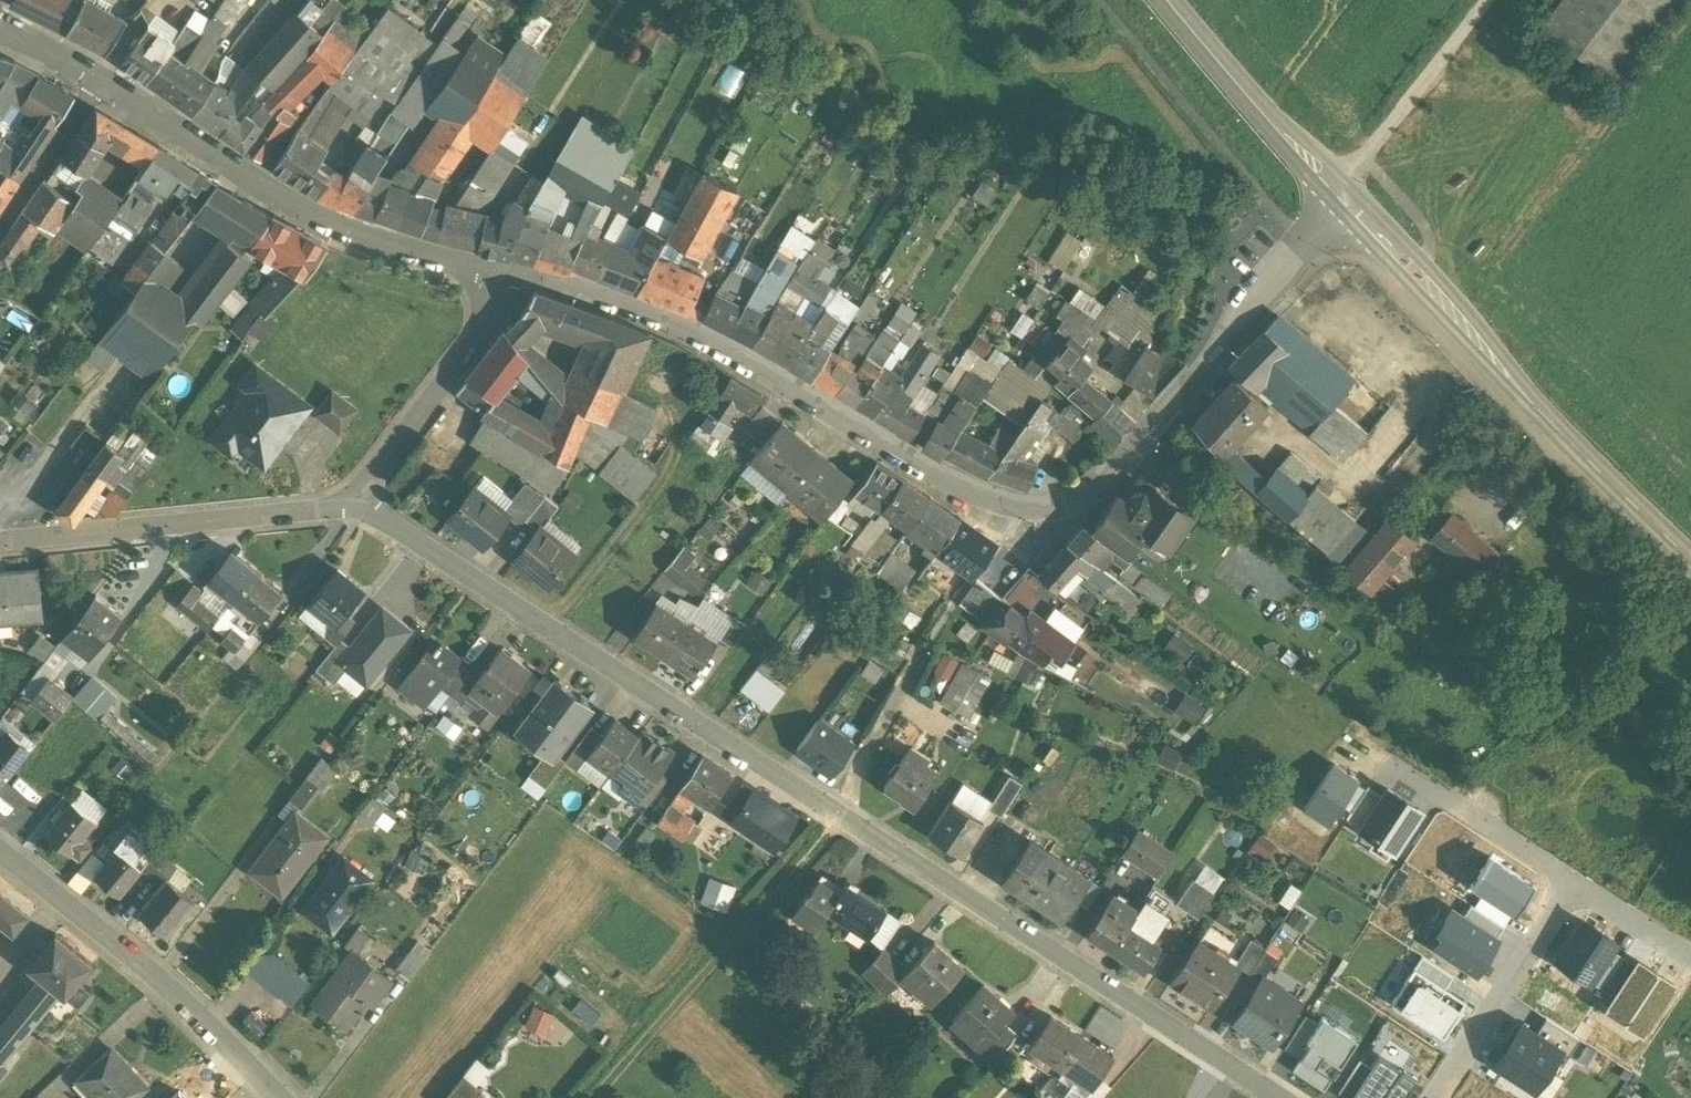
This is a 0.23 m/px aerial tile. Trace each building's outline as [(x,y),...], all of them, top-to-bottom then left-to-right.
[(10,6),(47,25),(60,0),(13,0),(10,6)] [(79,0),(60,0),(47,25),(106,56),(126,24),(94,7),(84,2),(79,0)] [(201,38),(214,46),(235,14),(239,16),(250,0),(225,0),(201,38)] [(296,15),(310,26),(315,19),(331,0),(309,0),(296,15)] [(323,37),(346,7),(336,0),(331,0),(311,26),(323,37)] [(1540,25),(1610,79),(1671,0),(1559,0),(1540,25)] [(398,105),(437,47),(389,9),(329,88),(370,118),(385,98),(398,105)] [(475,19),(464,10),(459,17),(470,25),(475,19)] [(296,15),(248,71),(261,81),(273,90),(306,54),(320,35),(310,26),(296,15)] [(366,39),(339,16),(307,61),(333,82),(366,39)] [(459,17),(443,40),(453,47),(470,25),(459,17)] [(173,45),(148,26),(119,65),(146,84),(169,53),(174,46),(173,45)] [(185,27),(173,45),(174,46),(169,53),(183,64),(188,57),(201,38),(185,27)] [(437,47),(398,105),(392,115),(410,128),(427,108),(465,54),(453,47),(443,40),(437,47)] [(505,60),(475,40),(465,54),(494,75),(505,60)] [(548,62),(516,42),(505,60),(494,75),(526,96),(548,62)] [(195,72),(186,66),(183,64),(169,53),(146,84),(193,116),(215,85),(195,72)] [(465,54),(427,108),(429,110),(444,117),(451,105),(468,115),(494,75),(465,54)] [(199,65),(188,57),(183,64),(186,66),(195,72),(199,65)] [(736,101),(753,70),(733,59),(715,89),(736,101)] [(318,70),(307,61),(290,78),(302,89),(318,70)] [(0,62),(0,88),(3,84),(13,66),(0,62)] [(39,79),(13,66),(3,84),(19,93),(12,103),(20,108),(39,79)] [(246,69),(229,92),(244,103),(261,81),(248,71),(246,69)] [(468,115),(459,129),(472,138),(477,141),(512,87),(494,75),(468,115)] [(290,78),(265,103),(263,106),(272,113),(276,117),(284,108),(302,89),(290,78)] [(74,100),(39,79),(20,108),(54,130),(74,100)] [(229,92),(215,85),(193,116),(220,135),(244,103),(229,92)] [(512,87),(477,141),(491,151),(525,97),(512,87)] [(337,94),(329,88),(298,132),(310,139),(337,94)] [(259,99),(246,114),(263,126),(272,113),(263,106),(265,103),(259,99)] [(444,117),(401,188),(412,192),(415,193),(428,174),(442,153),(459,129),(468,115),(451,105),(444,117)] [(284,108),(276,117),(286,125),(294,114),(284,108)] [(137,136),(94,110),(77,137),(102,153),(110,141),(113,143),(124,155),(137,136)] [(276,117),(272,113),(263,126),(278,137),(286,125),(276,117)] [(246,114),(227,140),(245,152),(263,126),(246,114)] [(410,128),(392,115),(363,158),(380,168),(392,152),(410,128)] [(9,129),(0,124),(0,143),(9,129)] [(630,156),(578,124),(557,159),(546,180),(587,205),(598,211),(607,196),(611,190),(594,180),(604,164),(620,174),(630,156)] [(278,137),(263,126),(245,152),(260,162),(278,137)] [(9,129),(0,143),(0,171),(18,183),(44,144),(30,135),(23,136),(9,129)] [(472,138),(459,129),(442,153),(455,161),(469,143),(472,138)] [(331,177),(316,167),(327,150),(310,139),(298,132),(272,169),(317,197),(331,177)] [(158,148),(137,136),(124,155),(145,169),(158,148)] [(102,153),(77,137),(62,161),(76,170),(87,178),(102,153)] [(162,150),(144,176),(161,192),(166,196),(174,185),(187,193),(200,175),(162,150)] [(491,151),(454,209),(479,215),(511,163),(491,151)] [(455,161),(442,153),(428,174),(441,179),(455,161)] [(363,158),(348,179),(335,171),(331,177),(317,197),(355,213),(368,195),(375,180),(380,168),(363,158)] [(62,161),(54,173),(65,181),(67,182),(76,170),(62,161)] [(620,174),(604,164),(594,180),(611,190),(618,179),(619,176),(620,174)] [(18,183),(0,171),(0,210),(18,183)] [(54,173),(51,171),(48,177),(61,186),(65,181),(54,173)] [(441,179),(428,174),(415,193),(434,199),(441,179)] [(187,193),(180,202),(187,207),(196,212),(216,186),(200,175),(187,193)] [(731,189),(704,175),(694,194),(727,211),(737,192),(731,189)] [(161,192),(144,176),(124,206),(143,219),(161,192)] [(76,188),(82,193),(76,202),(58,228),(72,238),(105,193),(84,177),(76,188)] [(518,203),(529,208),(543,183),(533,177),(518,203)] [(641,193),(618,179),(611,190),(607,196),(604,202),(628,217),(641,193)] [(401,188),(375,180),(368,195),(355,213),(373,220),(398,228),(412,192),(401,188)] [(546,180),(545,180),(543,183),(529,208),(527,211),(551,218),(568,220),(578,226),(583,216),(587,205),(546,180)] [(76,202),(45,181),(23,213),(54,234),(58,228),(76,202)] [(270,217),(216,186),(196,212),(194,214),(234,236),(251,245),(270,217)] [(415,193),(412,192),(398,228),(422,236),(434,199),(415,193)] [(105,193),(72,238),(90,250),(100,234),(121,204),(105,193)] [(727,211),(694,194),(670,239),(669,242),(701,259),(727,211)] [(498,220),(486,217),(477,251),(510,259),(519,230),(526,211),(527,211),(529,208),(518,203),(514,201),(502,220),(498,219),(498,220)] [(598,211),(587,205),(583,216),(593,220),(598,211)] [(143,219),(124,206),(113,221),(133,234),(143,219)] [(187,207),(179,219),(186,225),(194,214),(196,212),(187,207)] [(454,209),(446,207),(438,241),(477,251),(486,217),(479,215),(454,209)] [(527,211),(526,211),(519,230),(510,259),(535,266),(551,218),(527,211)] [(179,219),(172,213),(164,224),(177,236),(186,225),(179,219)] [(568,220),(551,218),(535,266),(567,274),(571,267),(585,236),(586,236),(593,220),(583,216),(578,226),(568,220)] [(327,249),(270,217),(251,245),(254,246),(252,249),(262,255),(284,267),(303,278),(306,280),(327,249)] [(19,219),(7,236),(21,246),(33,229),(19,219)] [(614,223),(606,238),(606,245),(610,247),(612,245),(622,227),(614,223)] [(177,236),(164,224),(151,244),(164,253),(177,236)] [(815,243),(791,228),(782,245),(799,257),(804,261),(815,243)] [(629,252),(612,245),(610,247),(597,277),(637,293),(656,259),(666,240),(669,242),(670,239),(665,237),(662,243),(640,231),(629,252)] [(1053,263),(1068,271),(1086,241),(1071,233),(1053,263)] [(100,234),(90,250),(102,258),(113,243),(100,234)] [(251,245),(234,236),(228,245),(243,256),(249,248),(252,249),(254,246),(251,245)] [(586,236),(585,236),(571,267),(597,277),(610,247),(606,245),(586,236)] [(669,242),(666,240),(656,259),(693,274),(701,259),(669,242)] [(182,303),(178,308),(195,322),(202,326),(249,263),(250,261),(243,256),(228,245),(226,243),(182,303)] [(815,243),(808,254),(826,264),(834,252),(815,243)] [(151,244),(136,264),(149,273),(163,255),(164,253),(151,244)] [(796,263),(799,257),(782,245),(777,251),(796,263)] [(36,247),(32,253),(38,257),(42,251),(36,247)] [(252,249),(249,248),(243,256),(250,261),(249,263),(253,266),(262,255),(252,249)] [(796,263),(777,251),(769,265),(787,276),(796,263)] [(789,286),(806,297),(826,264),(808,254),(789,286)] [(149,273),(146,277),(164,290),(180,268),(163,255),(149,273)] [(1044,266),(1025,255),(1018,266),(1038,277),(1044,266)] [(693,274),(656,259),(637,293),(688,313),(703,278),(693,274)] [(787,276),(769,265),(757,287),(746,303),(766,313),(787,276)] [(284,267),(250,307),(260,316),(265,319),(303,278),(284,267)] [(833,275),(824,269),(816,282),(826,287),(833,275)] [(1059,279),(1048,272),(1042,281),(1053,289),(1059,279)] [(732,275),(716,297),(742,311),(746,303),(757,287),(732,275)] [(164,290),(146,277),(107,331),(150,363),(160,370),(195,322),(178,308),(182,303),(164,290)] [(816,282),(806,297),(820,306),(830,290),(816,282)] [(777,305),(794,316),(806,297),(789,286),(777,305)] [(1049,296),(1037,288),(1030,299),(1042,306),(1049,296)] [(583,310),(535,293),(522,317),(512,329),(525,338),(539,323),(572,335),(583,310)] [(1079,293),(1071,304),(1074,306),(1098,321),(1108,305),(1094,296),(1091,300),(1079,293)] [(9,301),(0,296),(0,313),(9,301)] [(742,311),(716,297),(701,320),(729,334),(742,311)] [(794,316),(809,323),(820,306),(806,297),(794,316)] [(1057,317),(1063,321),(1074,306),(1071,304),(1066,302),(1057,317)] [(766,313),(746,303),(742,311),(729,334),(753,347),(766,324),(770,316),(766,313)] [(777,305),(766,324),(783,333),(794,316),(777,305)] [(1098,321),(1074,306),(1063,321),(1057,330),(1059,332),(1069,340),(1070,339),(1082,348),(1097,323),(1098,321)] [(838,318),(825,308),(814,325),(807,337),(822,347),(838,318)] [(583,310),(572,335),(588,340),(600,316),(583,310)] [(629,326),(600,316),(588,340),(588,341),(578,368),(622,392),(650,335),(629,326)] [(794,316),(783,333),(769,356),(787,367),(807,337),(814,325),(809,323),(794,316)] [(910,326),(895,317),(885,331),(899,341),(906,331),(910,326)] [(1278,317),(1228,368),(1254,391),(1262,382),(1316,428),(1354,381),(1278,317)] [(1055,337),(1035,322),(1023,340),(1041,353),(1055,337)] [(783,333),(766,324),(753,347),(769,356),(783,333)] [(878,329),(869,324),(859,339),(869,344),(878,329)] [(919,331),(910,326),(906,331),(915,337),(919,331)] [(525,338),(512,329),(506,334),(517,347),(522,341),(525,338)] [(885,331),(868,357),(883,367),(892,352),(899,341),(885,331)] [(915,337),(906,331),(899,341),(909,348),(915,337)] [(1007,364),(992,385),(1033,413),(1055,382),(1062,374),(1050,363),(1069,340),(1059,332),(1055,337),(1041,353),(1024,375),(1007,364)] [(505,333),(469,380),(495,399),(507,383),(510,385),(528,361),(529,360),(517,347),(506,334),(505,333)] [(854,336),(838,356),(856,365),(869,344),(859,339),(854,336)] [(822,347),(807,337),(787,367),(812,382),(832,353),(822,347)] [(1069,340),(1050,363),(1062,374),(1063,375),(1069,368),(1068,367),(1078,355),(1079,357),(1080,357),(1085,350),(1082,348),(1070,339),(1069,340)] [(572,381),(522,341),(517,347),(529,360),(528,361),(551,387),(560,397),(565,400),(572,381)] [(909,348),(899,341),(892,352),(899,357),(902,358),(909,348)] [(1133,341),(1111,371),(1136,388),(1147,369),(1142,366),(1148,352),(1133,341)] [(938,355),(922,346),(915,358),(931,368),(938,355)] [(968,351),(929,412),(938,418),(935,424),(938,426),(944,428),(965,400),(976,408),(992,385),(1007,364),(1010,359),(996,350),(987,364),(968,351)] [(899,357),(892,352),(883,367),(890,371),(899,357)] [(1159,359),(1148,352),(1142,366),(1147,369),(1136,388),(1152,393),(1159,359)] [(838,356),(832,353),(812,382),(836,395),(851,372),(856,365),(838,356)] [(1078,355),(1068,367),(1069,368),(1063,375),(1062,374),(1055,382),(1056,383),(1069,395),(1084,379),(1083,378),(1092,367),(1080,357),(1079,357),(1078,355)] [(883,367),(868,357),(856,375),(851,372),(836,395),(855,407),(883,367)] [(915,358),(895,388),(913,398),(931,368),(915,358)] [(150,363),(141,375),(151,382),(160,370),(150,363)] [(249,392),(212,441),(231,456),(237,447),(264,468),(299,421),(279,406),(290,392),(256,366),(241,386),(249,392)] [(883,367),(855,407),(874,418),(890,394),(891,395),(901,378),(890,371),(883,367)] [(622,392),(578,368),(572,381),(565,400),(591,414),(608,423),(622,392)] [(1112,403),(1084,379),(1069,395),(1097,419),(1112,403)] [(495,399),(469,380),(458,394),(483,414),(495,399)] [(734,380),(713,413),(728,422),(750,389),(734,380)] [(1234,380),(1192,427),(1222,459),(1231,449),(1267,408),(1234,380)] [(938,396),(921,385),(909,406),(926,416),(938,396)] [(551,387),(545,394),(561,409),(565,400),(560,397),(551,387)] [(320,415),(347,435),(367,408),(340,388),(320,415)] [(913,398),(895,388),(891,395),(909,406),(913,398)] [(11,409),(29,423),(45,404),(27,389),(11,409)] [(290,392),(279,406),(299,421),(310,407),(290,392)] [(891,395),(890,394),(874,418),(909,441),(926,416),(909,406),(891,395)] [(578,446),(553,430),(552,432),(506,407),(495,399),(483,414),(487,416),(511,432),(510,433),(569,469),(575,453),(578,446)] [(591,414),(565,400),(561,409),(553,430),(578,446),(591,414)] [(965,400),(944,428),(957,436),(970,418),(976,408),(965,400)] [(1056,412),(1042,403),(1035,411),(1049,423),(1056,412)] [(1136,424),(1112,403),(1097,419),(1092,425),(1116,446),(1136,424)] [(1086,422),(1067,408),(1053,427),(1072,441),(1086,422)] [(1003,456),(988,478),(1029,491),(1037,466),(1022,461),(1030,451),(1034,453),(1042,441),(1038,439),(1049,423),(1035,411),(1014,440),(1003,456)] [(938,418),(929,412),(926,416),(910,440),(924,449),(938,426),(935,424),(938,418)] [(713,413),(701,431),(716,441),(728,422),(713,413)] [(569,469),(510,433),(511,432),(487,416),(470,443),(552,493),(557,486),(569,469)] [(970,418),(959,434),(967,438),(976,423),(970,418)] [(782,424),(750,463),(787,493),(819,455),(782,424)] [(623,440),(609,426),(599,437),(612,450),(623,440)] [(944,428),(938,426),(924,449),(923,450),(941,460),(944,456),(957,436),(944,428)] [(1001,432),(998,430),(988,449),(990,450),(1003,456),(1014,440),(1006,435),(1001,432)] [(967,438),(959,434),(957,436),(944,456),(976,474),(990,450),(988,449),(967,438)] [(93,460),(88,468),(89,469),(104,479),(117,461),(101,449),(93,460)] [(1276,470),(1266,481),(1231,449),(1222,459),(1240,478),(1327,554),(1354,521),(1316,487),(1308,497),(1276,470)] [(990,450),(976,474),(988,478),(1003,456),(990,450)] [(819,455),(787,493),(823,523),(853,483),(819,455)] [(1322,480),(1291,455),(1276,470),(1308,497),(1316,487),(1322,480)] [(903,482),(876,465),(854,497),(881,514),(903,482)] [(142,479),(126,466),(94,518),(118,515),(118,513),(142,479)] [(89,469),(57,512),(71,522),(73,521),(104,479),(89,469)] [(512,499),(484,477),(475,489),(503,511),(512,499)] [(931,502),(903,482),(881,514),(891,521),(908,534),(931,502)] [(545,495),(525,483),(512,499),(503,511),(509,515),(508,516),(520,526),(525,520),(545,495)] [(475,489),(474,488),(449,520),(483,547),(508,516),(509,515),(503,511),(475,489)] [(1126,505),(1118,499),(1093,534),(1126,558),(1144,533),(1169,551),(1193,518),(1157,492),(1151,501),(1144,495),(1131,498),(1126,505)] [(545,495),(525,520),(537,530),(540,527),(541,528),(559,506),(545,495)] [(931,502),(908,534),(928,548),(940,531),(949,537),(960,523),(931,502)] [(864,556),(891,521),(881,514),(876,523),(871,520),(851,546),(864,556)] [(1498,555),(1452,516),(1433,539),(1479,577),(1498,555)] [(1409,536),(1389,520),(1379,532),(1378,531),(1367,546),(1392,566),(1414,541),(1412,540),(1415,537),(1411,533),(1409,536)] [(949,537),(944,544),(966,559),(982,538),(960,523),(949,537)] [(541,528),(540,527),(537,530),(514,559),(549,586),(574,554),(541,528)] [(1084,528),(1068,546),(1083,558),(1091,563),(1108,547),(1084,528)] [(966,559),(959,569),(974,580),(996,548),(982,538),(966,559)] [(966,559),(944,544),(938,553),(959,569),(966,559)] [(684,546),(666,568),(677,578),(687,565),(695,555),(684,546)] [(1068,546),(1039,578),(1055,590),(1076,567),(1083,558),(1068,546)] [(1392,566),(1367,546),(1346,571),(1371,592),(1376,586),(1392,566)] [(898,548),(894,555),(900,560),(905,553),(898,548)] [(1004,550),(977,584),(993,596),(1000,588),(1020,563),(1004,550)] [(256,572),(232,552),(208,581),(209,581),(204,587),(206,588),(214,594),(219,589),(232,600),(256,572)] [(947,561),(938,553),(918,579),(928,586),(947,561)] [(1131,564),(1117,554),(1109,565),(1122,575),(1131,564)] [(900,560),(894,555),(881,571),(907,590),(919,573),(900,560)] [(1083,558),(1076,567),(1086,576),(1095,567),(1091,563),(1083,558)] [(705,580),(687,565),(677,578),(694,593),(705,580)] [(1113,580),(1095,567),(1086,576),(1105,590),(1110,584),(1113,580)] [(7,574),(8,578),(0,579),(0,625),(44,621),(39,571),(7,574)] [(282,594),(256,572),(232,600),(259,622),(282,594)] [(363,593),(337,572),(309,606),(335,626),(336,627),(344,617),(363,593)] [(1034,592),(1021,581),(1009,595),(1004,601),(1011,607),(1023,616),(1025,617),(1029,612),(1030,612),(1032,609),(1028,600),(1034,592)] [(993,596),(977,584),(967,597),(988,614),(990,612),(993,615),(997,610),(1005,615),(1011,607),(1004,601),(1003,603),(993,596)] [(202,592),(193,585),(176,606),(192,618),(203,604),(209,597),(202,592)] [(1393,598),(1376,586),(1371,592),(1388,605),(1393,598)] [(219,589),(214,594),(206,588),(202,592),(209,597),(203,604),(219,617),(228,606),(232,600),(219,589)] [(1000,588),(993,596),(1003,603),(1004,601),(1009,595),(1000,588)] [(95,596),(65,634),(77,643),(92,655),(122,616),(95,596)] [(259,622),(232,600),(228,606),(239,616),(234,622),(249,634),(250,633),(259,622)] [(656,603),(635,636),(665,656),(687,622),(656,603)] [(203,604),(192,618),(207,631),(213,625),(219,617),(203,604)] [(219,617),(213,625),(226,636),(232,629),(245,640),(249,634),(234,622),(239,616),(228,606),(219,617)] [(1005,615),(997,610),(993,615),(986,624),(993,630),(992,632),(1006,644),(1023,616),(1011,607),(1005,615)] [(352,649),(340,664),(347,670),(366,685),(409,632),(382,611),(352,649)] [(1029,612),(1025,617),(1023,616),(1006,644),(1021,654),(1041,666),(1063,638),(1030,612),(1029,612)] [(336,627),(335,626),(325,639),(335,647),(341,640),(353,625),(344,617),(336,627)] [(733,618),(720,638),(733,646),(747,627),(733,618)] [(717,642),(687,622),(665,656),(695,675),(717,642)] [(245,640),(232,629),(226,636),(221,642),(231,650),(234,653),(245,640)] [(245,640),(234,653),(231,650),(223,660),(237,670),(261,641),(250,633),(245,640)] [(65,634),(37,671),(48,680),(77,643),(65,634)] [(999,643),(989,637),(984,644),(994,651),(999,643)] [(1073,645),(1063,638),(1041,666),(1053,672),(1073,645)] [(901,639),(894,653),(904,659),(912,645),(901,639)] [(335,647),(316,671),(334,686),(347,670),(340,664),(352,649),(341,640),(335,647)] [(438,644),(434,649),(431,646),(399,688),(424,707),(439,687),(455,666),(459,660),(438,644)] [(476,682),(470,691),(471,692),(484,702),(499,713),(529,671),(500,650),(476,682)] [(1021,654),(1010,677),(1029,685),(1041,666),(1021,654)] [(1086,654),(1066,679),(1084,689),(1101,664),(1086,654)] [(455,666),(439,687),(450,695),(466,674),(455,666)] [(963,666),(941,704),(968,718),(990,680),(963,666)] [(785,693),(757,670),(741,690),(770,713),(785,693)] [(37,671),(21,692),(32,701),(48,680),(37,671)] [(466,674),(450,695),(462,704),(471,692),(470,691),(476,682),(466,674)] [(73,700),(48,680),(32,701),(56,720),(73,700)] [(97,722),(115,702),(92,680),(73,700),(97,722)] [(553,682),(517,732),(546,754),(553,759),(555,756),(590,709),(553,682)] [(1202,726),(1211,707),(1188,695),(1179,714),(1202,726)] [(499,713),(484,702),(472,718),(487,728),(499,713)] [(601,737),(587,756),(588,757),(610,773),(615,767),(637,737),(614,720),(601,737)] [(853,748),(817,723),(798,750),(834,775),(853,748)] [(591,729),(565,763),(577,772),(588,757),(587,756),(601,737),(591,729)] [(637,737),(615,767),(627,777),(620,787),(637,800),(657,772),(671,753),(641,731),(637,737)] [(28,754),(6,736),(0,743),(0,789),(28,754)] [(931,761),(912,748),(909,754),(927,766),(931,761)] [(909,754),(907,753),(884,787),(903,799),(902,801),(914,809),(938,773),(909,754)] [(546,754),(528,778),(545,790),(565,763),(555,756),(553,759),(546,754)] [(731,775),(702,755),(681,787),(687,791),(710,806),(731,775)] [(321,759),(289,800),(301,809),(317,789),(321,792),(337,771),(321,759)] [(1305,811),(1329,827),(1341,808),(1355,786),(1358,782),(1335,767),(1305,811)] [(657,772),(637,800),(647,808),(668,780),(657,772)] [(991,804),(988,810),(990,811),(1001,818),(1022,785),(1009,777),(991,804)] [(742,783),(725,808),(738,817),(754,791),(742,783)] [(991,804),(963,785),(952,801),(984,822),(990,811),(988,810),(991,804)] [(1341,808),(1353,816),(1367,794),(1355,786),(1341,808)] [(681,787),(668,805),(675,809),(687,791),(681,787)] [(1353,816),(1348,823),(1361,832),(1383,798),(1370,790),(1367,794),(1353,816)] [(1383,798),(1361,832),(1397,854),(1423,813),(1388,790),(1383,798)] [(793,817),(754,791),(738,817),(732,825),(771,851),(793,817)] [(373,797),(357,818),(371,828),(387,808),(373,797)] [(984,822),(952,801),(931,835),(963,855),(984,822)] [(82,813),(72,805),(45,837),(69,857),(85,838),(96,824),(91,820),(82,813)] [(675,809),(668,805),(658,820),(683,837),(693,822),(675,809)] [(95,815),(86,808),(82,813),(91,820),(95,815)] [(294,812),(249,872),(269,888),(280,873),(293,882),(327,838),(294,812)] [(693,822),(683,837),(691,842),(701,827),(693,822)] [(1173,855),(1137,832),(1122,854),(1158,877),(1173,855)] [(85,838),(69,857),(78,864),(93,845),(85,838)] [(1002,881),(1017,891),(1043,850),(1028,841),(1002,881)] [(141,868),(117,849),(95,877),(119,896),(141,869),(142,869),(141,868)] [(1043,850),(1017,891),(1063,921),(1075,903),(1089,881),(1043,850)] [(165,859),(155,851),(141,868),(142,869),(141,869),(151,877),(165,859)] [(1490,858),(1471,887),(1483,895),(1513,914),(1517,917),(1536,887),(1490,858)] [(165,859),(151,877),(161,885),(167,878),(168,879),(176,868),(165,859)] [(343,859),(310,903),(340,925),(373,881),(343,859)] [(714,877),(704,903),(732,913),(741,887),(714,877)] [(168,879),(167,878),(161,885),(138,913),(167,936),(195,902),(168,879)] [(818,881),(809,896),(807,894),(793,916),(816,931),(828,912),(827,911),(838,894),(818,881)] [(1089,881),(1075,903),(1086,910),(1101,888),(1089,881)] [(1215,896),(1194,881),(1177,905),(1198,920),(1215,896)] [(886,912),(844,885),(838,894),(827,911),(828,912),(869,938),(886,912)] [(1174,901),(1152,887),(1144,899),(1166,913),(1174,901)] [(1505,927),(1513,914),(1483,895),(1475,908),(1505,927)] [(0,896),(0,929),(13,939),(29,919),(0,896)] [(1112,896),(1086,936),(1110,951),(1127,925),(1136,911),(1112,896)] [(1166,913),(1144,899),(1136,911),(1127,925),(1149,939),(1166,913)] [(1464,918),(1497,939),(1505,927),(1475,908),(1471,906),(1464,918)] [(1464,918),(1452,911),(1439,932),(1445,935),(1436,949),(1477,976),(1486,961),(1485,961),(1498,940),(1497,939),(1464,918)] [(1612,951),(1617,944),(1583,922),(1557,961),(1591,984),(1612,951)] [(1149,939),(1127,925),(1110,951),(1144,972),(1161,946),(1149,939)] [(28,970),(41,980),(57,993),(64,999),(92,964),(56,935),(28,970)] [(417,941),(396,970),(410,981),(431,952),(417,941)] [(1251,941),(1235,966),(1239,969),(1239,968),(1249,974),(1264,951),(1265,950),(1251,941)] [(964,970),(934,943),(908,972),(905,975),(906,976),(935,1003),(964,970)] [(1228,954),(1218,947),(1212,951),(1198,943),(1173,984),(1213,1009),(1239,969),(1235,966),(1228,962),(1228,954)] [(310,987),(263,950),(248,969),(295,1006),(310,987)] [(884,951),(863,974),(878,987),(899,964),(884,951)] [(1277,960),(1264,951),(1249,974),(1260,981),(1259,982),(1262,984),(1277,960)] [(1625,959),(1612,951),(1591,984),(1604,992),(1625,959)] [(392,983),(352,954),(313,1007),(333,1021),(337,1015),(351,1026),(367,1004),(373,1009),(392,983)] [(1415,969),(1446,989),(1453,977),(1422,957),(1415,969)] [(1603,993),(1615,1000),(1637,967),(1625,959),(1604,992),(1603,993)] [(1675,986),(1639,963),(1637,967),(1615,1000),(1608,1011),(1643,1034),(1675,986)] [(899,964),(878,987),(888,996),(906,976),(905,975),(908,972),(899,964)] [(1446,989),(1415,969),(1392,1004),(1445,1037),(1467,1002),(1446,989)] [(34,1022),(57,993),(41,980),(18,1009),(34,1022)] [(1262,984),(1259,982),(1232,1024),(1270,1048),(1297,1007),(1262,984)] [(77,983),(64,999),(78,1010),(91,994),(77,983)] [(1015,1015),(984,987),(953,1021),(984,1049),(1006,1024),(1015,1015)] [(585,1002),(578,1012),(599,1025),(606,1015),(585,1002)] [(551,1037),(560,1015),(539,1006),(530,1028),(551,1037)] [(0,1031),(0,1065),(13,1050),(34,1022),(18,1009),(0,1031)] [(1080,1036),(1050,1017),(1030,1047),(1060,1067),(1080,1036)] [(1306,1017),(1285,1050),(1300,1060),(1310,1043),(1307,1041),(1318,1025),(1306,1017)] [(1318,1025),(1307,1041),(1310,1043),(1300,1060),(1292,1071),(1325,1092),(1358,1040),(1323,1017),(1318,1025)] [(1536,1035),(1568,1056),(1579,1040),(1546,1019),(1536,1035)] [(1556,1075),(1568,1056),(1536,1035),(1517,1023),(1499,1050),(1503,1053),(1495,1066),(1535,1091),(1548,1070),(1556,1075)] [(1006,1024),(984,1049),(997,1060),(1011,1045),(1018,1035),(1006,1024)] [(1114,1058),(1080,1036),(1060,1067),(1078,1079),(1094,1089),(1114,1058)] [(997,1060),(994,1064),(1005,1073),(1021,1054),(1011,1045),(997,1060)] [(0,1065),(0,1066),(6,1071),(7,1072),(21,1056),(13,1050),(0,1065)] [(78,1082),(93,1097),(135,1097),(146,1087),(112,1050),(78,1082)] [(1350,1097),(1406,1097),(1418,1079),(1379,1054),(1370,1067),(1350,1097)] [(1339,1094),(1345,1097),(1350,1097),(1370,1067),(1361,1061),(1339,1094)] [(1060,1067),(1056,1074),(1046,1085),(1065,1097),(1078,1079),(1060,1067)] [(446,1097),(478,1097),(484,1091),(464,1074),(446,1097)]
